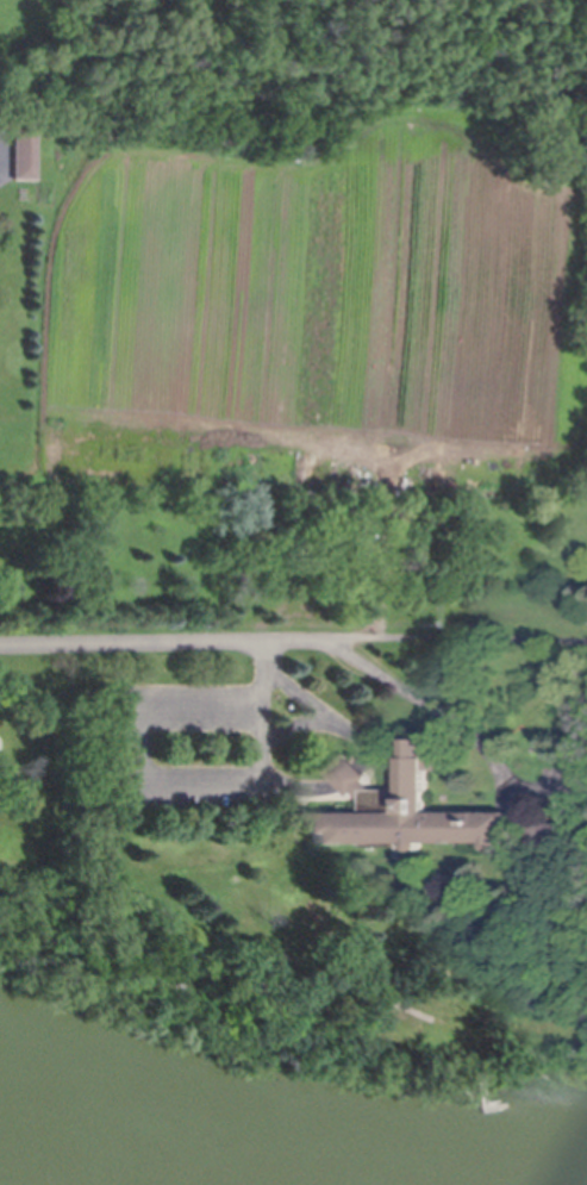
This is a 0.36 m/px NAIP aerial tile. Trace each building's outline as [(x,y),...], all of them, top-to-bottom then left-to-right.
[(13,127),(35,127),(35,180),(13,180),(13,127)] [(307,843),(308,832),(300,832),(300,812),(364,812),(366,802),(364,800),(357,792),(352,797),(329,772),(349,753),(373,775),(367,781),(376,790),(405,790),(405,757),(410,757),(410,738),(437,740),(437,755),(443,755),(443,771),(431,769),(432,811),(513,811),(513,842),(505,842),(505,846),(504,848),(501,850),(498,850),(494,850),(492,848),(489,846),(489,842),(425,842),(425,846),(424,848),(421,850),(419,852),(416,850),(413,849),(411,846),(411,842),(307,843)] [(535,824),(586,824),(586,854),(563,854),(563,856),(555,856),(555,854),(535,854),(535,824)]
